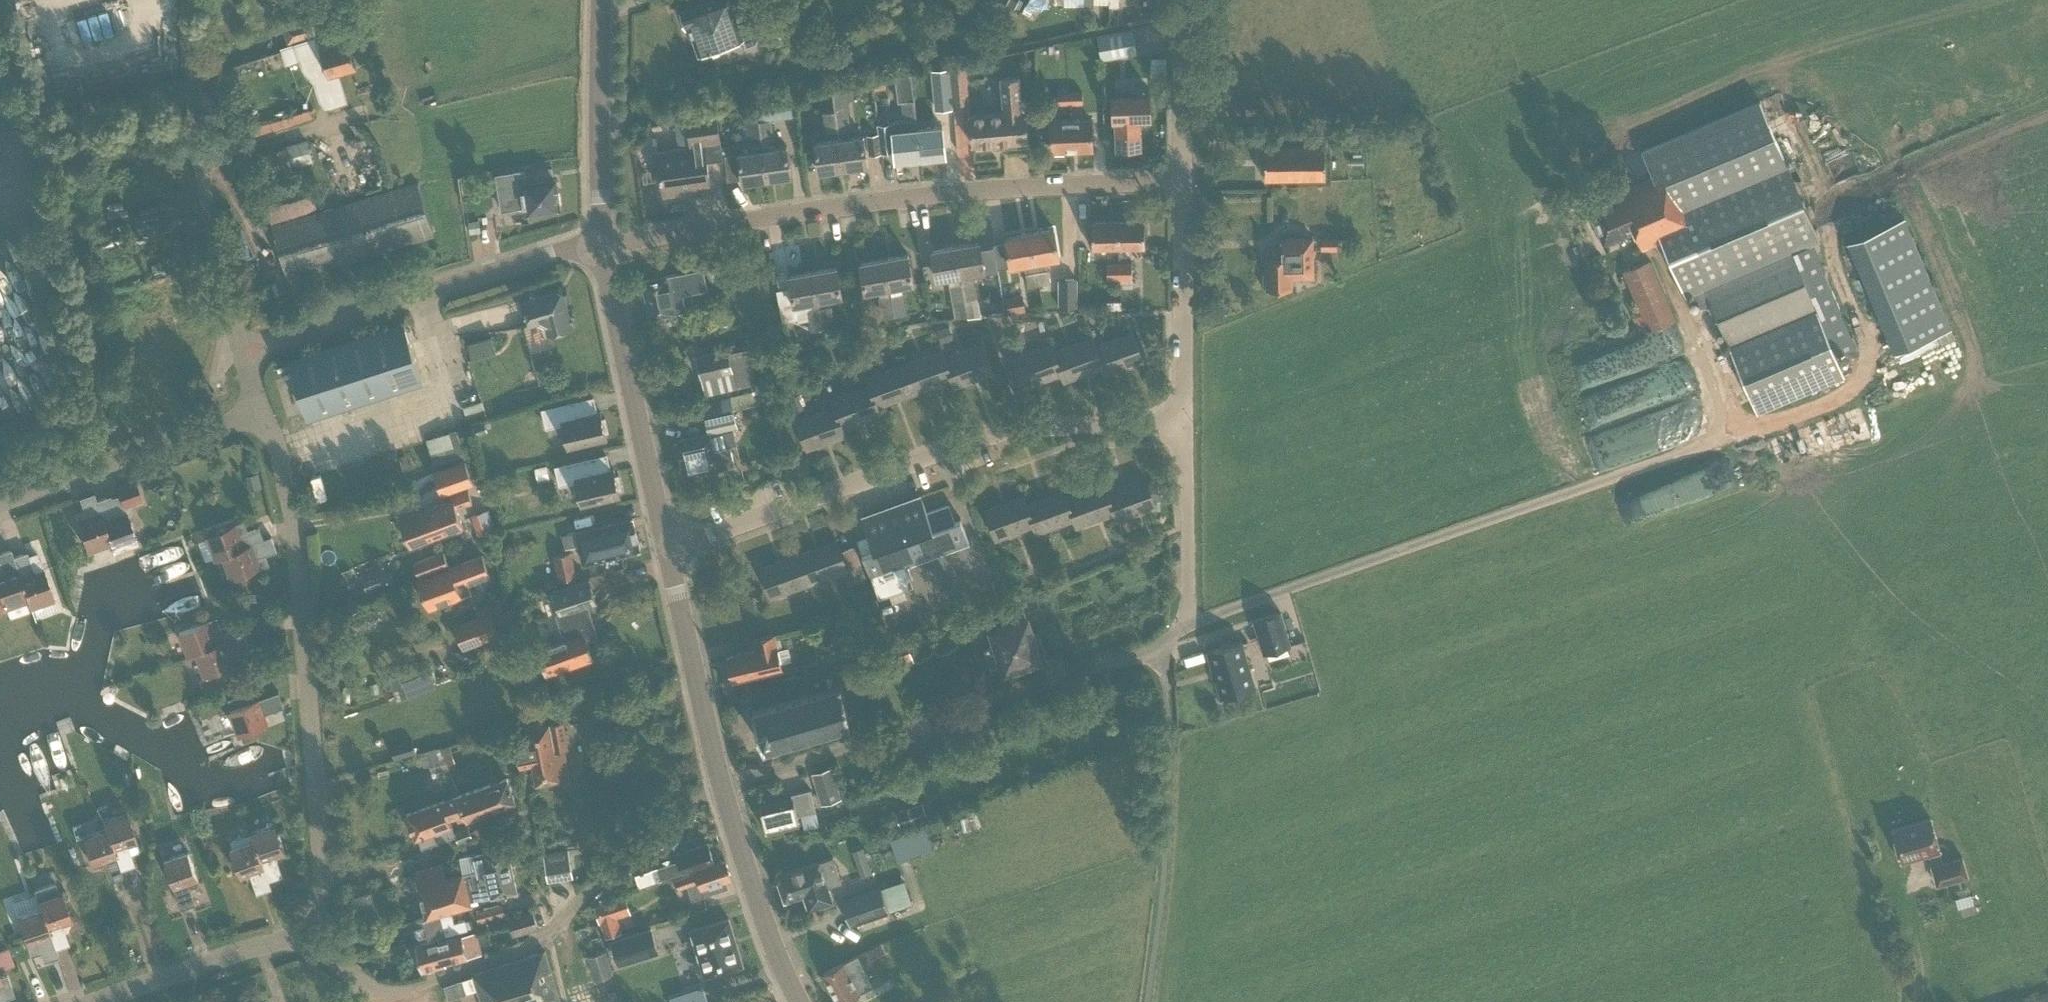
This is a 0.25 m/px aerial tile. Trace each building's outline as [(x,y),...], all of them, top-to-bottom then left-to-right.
[(681,12),(686,27),(690,26),(700,54),(743,38),(746,45),(755,42),(759,33),(749,2),(745,0),(737,0),(731,2),(731,0),(716,0),(681,12)] [(1028,2),(1022,12),(1030,16),(1035,7),(1028,2)] [(1133,29),(1098,34),(1102,59),(1137,53),(1133,29)] [(346,38),(320,47),(318,40),(297,47),(303,65),(305,68),(306,70),(309,74),(311,76),(313,78),(317,81),(327,110),(349,102),(340,74),(356,68),(346,38)] [(950,68),(937,69),(938,82),(938,83),(951,82),(951,81),(950,68)] [(910,88),(909,73),(900,73),(901,88),(910,88)] [(971,146),(1028,142),(1026,111),(1021,111),(1019,78),(1001,79),(1004,112),(969,115),(971,146)] [(950,83),(934,84),(937,110),(953,108),(950,83)] [(953,104),(968,103),(966,83),(951,84),(953,104)] [(832,89),(835,111),(843,169),(867,165),(863,136),(851,138),(847,109),(846,100),(852,100),(850,86),(832,89)] [(1116,125),(1117,150),(1141,149),(1140,119),(1151,119),(1150,92),(1111,94),(1112,121),(1117,120),(1117,125),(1116,125)] [(1071,105),(1070,94),(1057,94),(1057,105),(1071,105)] [(1071,105),(1082,104),(1082,94),(1070,94),(1071,105)] [(1757,94),(1671,129),(1686,163),(1588,204),(1605,245),(1636,232),(1643,248),(1662,240),(1685,295),(1694,291),(1700,307),(1712,302),(1757,409),(1843,372),(1792,252),(1819,241),(1781,152),(1757,94)] [(879,134),(878,134),(881,153),(895,151),(896,161),(921,159),(918,129),(915,100),(902,101),(905,130),(893,131),(893,123),(877,125),(879,134)] [(819,172),(843,169),(835,111),(824,113),(827,141),(815,143),(819,172)] [(717,116),(703,117),(687,120),(690,146),(659,150),(661,167),(665,194),(710,188),(706,160),(705,160),(702,146),(702,139),(720,136),(717,116)] [(759,122),(767,179),(791,176),(787,146),(775,148),(771,120),(759,122)] [(1071,121),(1072,152),(1093,151),(1092,120),(1071,121)] [(1051,152),(1072,152),(1071,121),(1051,121),(1051,152)] [(743,183),(767,179),(759,122),(747,123),(751,151),(739,153),(743,183)] [(251,138),(268,135),(265,124),(249,128),(251,138)] [(942,126),(918,129),(921,159),(945,156),(942,126)] [(391,139),(387,127),(341,141),(354,184),(400,170),(397,159),(387,162),(381,141),(391,139)] [(870,155),(881,153),(878,134),(867,135),(870,155)] [(314,168),(305,140),(287,146),(293,166),(300,163),(303,172),(314,168)] [(293,169),(285,146),(263,154),(271,177),(293,169)] [(1265,179),(1325,179),(1325,146),(1265,147),(1265,179)] [(228,182),(240,180),(237,164),(225,166),(228,182)] [(638,187),(649,187),(649,166),(638,166),(638,187)] [(558,205),(560,204),(559,192),(556,193),(554,181),(526,185),(525,171),(497,175),(502,210),(526,206),(527,212),(548,209),(553,211),(556,208),(559,208),(558,205)] [(271,221),(317,208),(307,176),(262,190),(271,221)] [(287,278),(433,235),(417,183),(272,226),(287,278)] [(1951,327),(1904,219),(1849,244),(1895,351),(1951,327)] [(480,220),(468,221),(470,233),(481,232),(480,220)] [(1119,222),(1119,249),(1146,249),(1145,221),(1119,222)] [(1093,250),(1119,249),(1119,222),(1093,222),(1093,250)] [(1030,234),(1040,286),(1051,284),(1049,271),(1047,271),(1045,261),(1059,258),(1054,229),(1030,234)] [(1029,287),(1040,286),(1030,234),(1007,238),(1012,266),(1025,264),(1027,274),(1029,287)] [(1337,250),(1337,237),(1321,237),(1321,250),(1337,250)] [(1289,258),(1267,259),(1267,273),(1264,276),(1264,281),(1267,284),(1267,290),(1293,289),(1293,278),(1314,278),(1313,238),(1288,239),(1289,258)] [(956,247),(968,315),(980,314),(974,282),(973,274),(985,271),(980,243),(956,247)] [(966,315),(968,315),(956,247),(932,251),(937,280),(949,278),(951,287),(955,306),(956,316),(966,315)] [(908,255),(884,259),(894,316),(895,315),(907,313),(902,287),(913,285),(908,255)] [(0,257),(0,314),(11,313),(5,256),(0,257)] [(894,316),(884,259),(861,264),(866,293),(878,291),(880,299),(883,316),(872,318),(875,330),(897,326),(895,315),(894,316)] [(1676,319),(1650,259),(1622,271),(1648,331),(1676,319)] [(1120,266),(1120,280),(1133,280),(1133,265),(1120,266)] [(1120,280),(1120,266),(1108,266),(1108,280),(1120,280)] [(813,272),(818,301),(842,297),(837,267),(813,272)] [(681,287),(705,281),(703,269),(643,282),(651,319),(686,311),(681,287)] [(820,309),(818,301),(813,272),(789,276),(791,287),(776,290),(782,320),(797,318),(795,305),(806,303),(811,331),(823,329),(819,309),(820,309)] [(1078,307),(1078,278),(1058,279),(1058,307),(1078,307)] [(564,295),(557,291),(536,296),(531,293),(529,298),(524,299),(531,325),(538,323),(546,328),(548,335),(573,328),(572,324),(575,319),(570,316),(564,295)] [(1026,311),(1023,295),(1005,298),(1008,314),(1026,311)] [(723,322),(718,300),(704,303),(709,325),(723,322)] [(1107,301),(1106,301),(1106,310),(1122,310),(1122,301),(1107,301)] [(832,307),(820,309),(819,309),(823,329),(835,327),(832,307)] [(307,417),(422,380),(404,323),(289,360),(307,417)] [(949,327),(936,331),(941,344),(954,339),(949,327)] [(141,348),(156,344),(152,330),(137,334),(141,348)] [(1092,339),(1103,368),(1106,375),(1144,362),(1133,333),(1096,346),(1093,339),(1092,339)] [(492,336),(467,343),(472,360),(497,352),(492,336)] [(1092,339),(1055,352),(1063,375),(1065,381),(1103,368),(1092,339)] [(1024,389),(1063,375),(1055,352),(1052,344),(1013,358),(1024,389)] [(945,358),(953,380),(956,388),(994,374),(983,345),(946,358),(945,358)] [(729,353),(727,347),(696,355),(705,395),(757,382),(749,348),(729,353)] [(943,350),(905,364),(915,394),(953,380),(945,358),(946,358),(943,350)] [(866,378),(869,385),(870,385),(878,407),(915,394),(905,364),(866,378)] [(832,399),(835,407),(843,428),(881,414),(878,407),(870,385),(869,385),(832,399)] [(756,404),(752,390),(701,401),(704,416),(756,404)] [(799,394),(788,398),(793,412),(804,407),(799,394)] [(562,424),(567,447),(606,438),(605,433),(608,432),(605,418),(602,419),(601,414),(597,415),(593,398),(542,409),(546,428),(562,424)] [(456,409),(458,420),(476,415),(473,405),(456,409)] [(846,436),(843,428),(835,407),(797,420),(808,449),(846,436)] [(485,423),(473,427),(476,436),(488,432),(485,423)] [(730,446),(712,450),(709,434),(700,436),(676,441),(684,478),(708,473),(708,472),(718,470),(718,469),(734,465),(730,446)] [(580,504),(619,495),(618,490),(621,489),(618,476),(615,476),(614,471),(610,472),(606,455),(555,467),(560,485),(575,482),(580,504)] [(465,461),(434,473),(442,494),(472,483),(465,461)] [(547,466),(534,468),(535,471),(537,481),(550,478),(547,469),(547,466)] [(259,473),(246,477),(249,491),(263,487),(259,473)] [(1145,478),(1107,491),(1106,491),(1114,514),(1117,521),(1155,507),(1145,478)] [(110,496),(96,501),(110,542),(113,550),(137,541),(125,508),(142,502),(135,483),(117,489),(120,499),(112,502),(110,496)] [(1105,484),(1067,497),(1065,498),(1073,520),(1076,528),(1114,514),(1106,491),(1107,491),(1105,484)] [(1064,490),(1026,504),(1033,525),(1036,533),(1073,520),(1065,498),(1067,497),(1064,490)] [(430,509),(439,536),(464,527),(457,509),(473,504),(469,492),(452,498),(453,500),(430,509)] [(87,550),(110,542),(96,501),(94,493),(79,498),(86,519),(77,522),(87,550)] [(996,538),(1033,525),(1026,504),(1024,496),(986,510),(996,538)] [(907,566),(969,544),(963,528),(957,530),(948,505),(927,513),(923,502),(887,515),(889,520),(866,528),(870,540),(859,544),(879,599),(914,586),(907,566)] [(439,536),(430,509),(400,520),(410,547),(439,536)] [(495,529),(488,509),(471,515),(479,535),(495,529)] [(632,519),(576,532),(563,535),(565,547),(579,544),(584,563),(640,550),(632,519)] [(264,540),(259,526),(239,534),(235,524),(207,535),(216,558),(223,556),(264,540)] [(264,540),(223,556),(232,579),(260,568),(257,559),(277,551),(271,537),(264,540)] [(798,554),(809,584),(847,570),(836,541),(798,554)] [(866,577),(855,545),(843,550),(854,581),(866,577)] [(13,558),(11,550),(0,554),(0,566),(1,568),(0,568),(0,613),(6,610),(5,607),(27,599),(12,558),(13,558)] [(27,553),(13,558),(12,558),(27,599),(30,607),(54,598),(44,570),(34,573),(27,553)] [(560,580),(576,576),(570,553),(555,557),(560,580)] [(771,598),(809,584),(798,554),(760,568),(771,598)] [(418,578),(443,569),(437,555),(412,564),(418,578)] [(482,556),(449,569),(419,582),(431,611),(462,598),(473,593),(469,585),(490,576),(482,556)] [(1035,582),(1031,571),(1018,575),(1022,586),(1035,582)] [(555,614),(564,639),(541,647),(550,675),(593,660),(586,641),(598,637),(588,606),(596,604),(589,580),(552,592),(559,613),(555,614)] [(1005,671),(1040,659),(1027,618),(1026,619),(1019,597),(1005,602),(1007,608),(999,611),(1002,617),(1009,615),(1012,624),(992,630),(997,645),(986,649),(991,666),(1002,662),(1005,671)] [(501,635),(492,611),(454,625),(463,649),(501,635)] [(1291,646),(1281,612),(1253,621),(1263,655),(1291,646)] [(189,655),(196,652),(196,651),(237,636),(232,622),(212,630),(208,620),(180,631),(189,655)] [(196,651),(196,652),(205,675),(233,664),(229,655),(250,647),(244,633),(237,636),(196,651)] [(756,650),(726,657),(732,682),(783,670),(774,634),(754,639),(756,650)] [(914,661),(906,637),(879,647),(887,671),(914,661)] [(1256,688),(1243,641),(1206,652),(1220,699),(1256,688)] [(850,666),(846,652),(826,657),(829,672),(850,666)] [(435,686),(427,664),(400,673),(408,696),(435,686)] [(450,682),(453,691),(474,685),(472,676),(450,682)] [(764,750),(852,724),(841,686),(753,711),(764,750)] [(264,714),(284,707),(279,693),(230,710),(239,734),(267,724),(264,714)] [(870,718),(882,715),(876,697),(865,701),(870,718)] [(568,715),(596,710),(594,702),(567,711),(568,715)] [(526,729),(525,730),(527,739),(515,741),(520,768),(532,765),(536,786),(560,781),(560,780),(569,779),(566,767),(558,768),(556,760),(565,758),(563,751),(568,750),(563,722),(542,726),(541,719),(525,724),(526,729)] [(415,752),(412,739),(391,745),(394,758),(415,752)] [(454,762),(449,745),(441,748),(446,765),(454,762)] [(841,798),(832,767),(811,773),(821,804),(841,798)] [(457,796),(466,819),(467,821),(516,803),(507,778),(457,796)] [(791,795),(792,799),(759,807),(766,833),(799,825),(797,816),(815,812),(810,790),(791,795)] [(466,819),(457,796),(406,814),(416,839),(418,838),(422,847),(437,842),(455,836),(449,819),(456,816),(458,821),(466,819)] [(928,816),(923,802),(896,813),(901,827),(928,816)] [(106,829),(116,858),(120,870),(134,866),(127,845),(137,842),(127,813),(103,822),(106,829)] [(1931,819),(1892,830),(1901,863),(1928,855),(1937,885),(1968,876),(1962,857),(1943,863),(1931,819)] [(493,832),(491,823),(472,829),(475,837),(493,832)] [(254,840),(264,868),(269,881),(283,876),(275,856),(285,853),(275,824),(251,833),(254,840)] [(458,843),(473,838),(469,827),(454,832),(458,843)] [(92,866),(116,858),(106,829),(82,837),(92,866)] [(240,877),(264,868),(254,840),(231,848),(240,877)] [(660,880),(714,862),(708,844),(677,854),(679,861),(657,868),(660,880)] [(507,847),(473,854),(473,852),(460,855),(464,873),(470,900),(482,897),(483,899),(491,897),(492,898),(518,892),(507,847)] [(866,856),(864,847),(853,851),(856,859),(866,856)] [(571,877),(567,849),(544,853),(548,880),(571,877)] [(189,884),(198,880),(189,852),(165,860),(181,909),(196,904),(189,884)] [(829,888),(840,884),(831,858),(776,877),(784,902),(803,896),(808,910),(833,902),(829,888)] [(726,861),(695,871),(675,878),(678,888),(686,885),(691,900),(704,896),(728,888),(726,881),(732,879),(726,861)] [(471,904),(470,900),(463,873),(445,878),(442,867),(415,874),(427,916),(449,910),(471,904)] [(656,880),(652,868),(635,874),(639,886),(656,880)] [(912,903),(904,880),(881,888),(880,886),(841,899),(850,926),(889,913),(889,911),(912,903)] [(34,891),(40,908),(57,957),(58,957),(55,950),(69,945),(62,924),(71,921),(61,892),(58,893),(55,883),(34,891)] [(358,883),(345,887),(348,896),(361,892),(358,883)] [(630,913),(625,896),(593,906),(599,923),(600,923),(605,937),(621,932),(617,917),(630,913)] [(506,916),(502,903),(476,910),(479,922),(506,916)] [(1961,908),(1963,915),(1974,912),(1972,904),(1961,908)] [(40,908),(17,916),(27,945),(36,942),(43,962),(57,957),(40,908)] [(450,915),(449,910),(427,916),(416,919),(422,941),(467,928),(464,919),(454,923),(451,914),(450,915)] [(532,910),(508,916),(513,935),(537,929),(532,910)] [(472,919),(465,921),(466,924),(467,928),(467,929),(474,927),(474,926),(472,919)] [(705,976),(743,965),(729,919),(691,930),(705,976)] [(124,933),(120,922),(108,927),(112,937),(124,933)] [(658,953),(651,930),(613,941),(619,964),(658,953)] [(468,958),(480,955),(475,933),(463,936),(440,941),(440,940),(416,945),(422,972),(446,966),(446,964),(468,958)] [(870,960),(884,953),(880,945),(866,953),(870,960)] [(8,949),(0,952),(0,963),(4,962),(5,967),(13,964),(8,949)] [(595,980),(612,974),(605,951),(588,956),(595,980)] [(472,975),(481,1001),(559,1001),(543,952),(472,975)] [(871,986),(857,958),(844,965),(843,964),(823,975),(837,1001),(843,1001),(860,994),(859,992),(871,986)] [(31,961),(18,963),(24,993),(37,991),(31,961)] [(13,995),(7,976),(0,978),(0,977),(0,1000),(13,995)] [(465,994),(461,981),(443,986),(448,999),(465,994)] [(698,985),(666,997),(668,1001),(705,1001),(698,985)] [(2029,998),(2028,997),(2010,1001),(2047,1001),(2047,993),(2029,998)]
